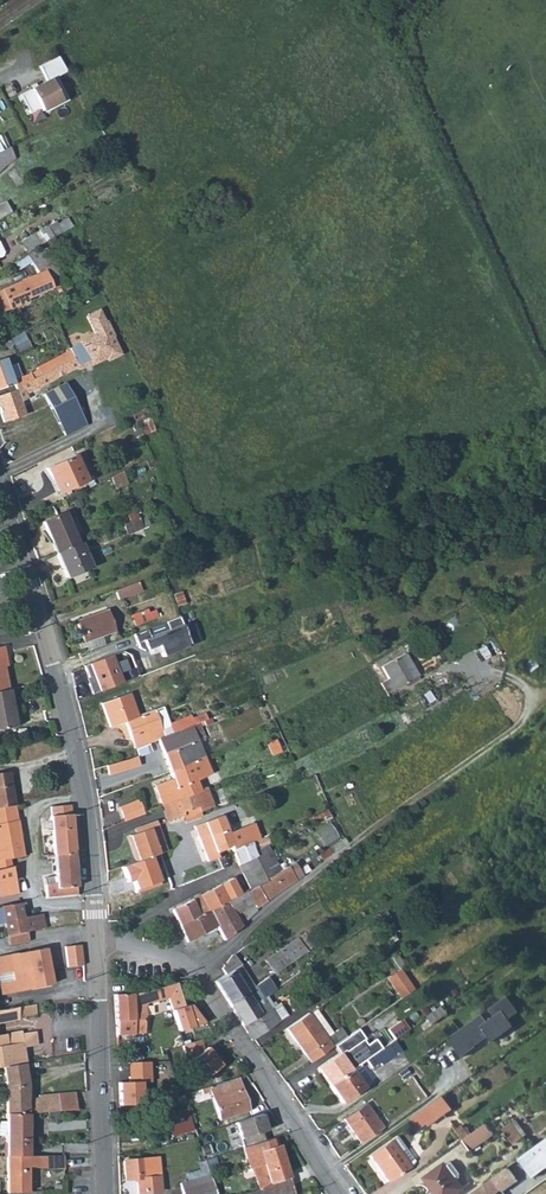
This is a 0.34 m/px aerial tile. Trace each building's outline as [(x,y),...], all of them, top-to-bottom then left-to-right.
[(44,83),(17,96),(27,115),(37,109),(39,113),(64,100),(54,79),(64,73),(60,67),(55,58),(37,68),(44,83)] [(7,163),(14,159),(9,146),(0,149),(0,169),(6,163),(7,163)] [(19,242),(26,253),(60,233),(54,222),(19,242)] [(26,254),(31,262),(37,273),(0,289),(0,312),(26,301),(24,298),(56,285),(58,288),(55,290),(57,294),(60,292),(59,291),(67,286),(44,244),(26,254)] [(26,254),(18,259),(13,262),(18,270),(31,262),(26,254)] [(80,343),(68,349),(69,351),(72,357),(77,366),(89,360),(90,364),(105,357),(106,360),(118,354),(110,337),(111,336),(105,322),(103,323),(97,311),(85,316),(94,335),(80,342),(80,343)] [(30,348),(24,331),(9,340),(14,353),(30,348)] [(14,387),(25,383),(72,357),(69,351),(36,368),(37,371),(21,377),(12,380),(8,365),(5,358),(0,360),(0,388),(13,384),(14,387)] [(77,366),(72,357),(25,383),(14,387),(15,389),(0,394),(0,414),(3,422),(24,415),(20,402),(26,399),(24,395),(77,366)] [(16,363),(8,365),(12,380),(21,377),(16,363)] [(44,393),(65,435),(87,425),(66,382),(44,393)] [(85,481),(73,456),(45,468),(56,493),(85,481)] [(115,490),(126,484),(122,473),(110,478),(115,490)] [(42,521),(55,553),(77,544),(64,512),(42,521)] [(125,535),(141,529),(137,518),(121,525),(125,535)] [(91,566),(81,542),(77,544),(55,553),(65,576),(91,566)] [(143,594),(140,586),(117,595),(120,603),(143,594)] [(136,625),(160,618),(156,605),(132,613),(136,625)] [(115,631),(107,610),(76,621),(83,642),(99,636),(115,631)] [(177,619),(134,636),(140,650),(145,652),(158,649),(162,659),(190,649),(177,619)] [(102,643),(99,636),(83,642),(86,649),(102,643)] [(490,657),(483,646),(477,650),(484,661),(490,657)] [(10,691),(6,668),(7,667),(7,663),(8,662),(6,647),(0,649),(0,693),(10,691)] [(387,678),(378,683),(385,694),(417,675),(403,653),(381,666),(387,678)] [(89,664),(99,691),(122,683),(112,655),(89,664)] [(189,697),(198,694),(188,666),(180,669),(189,697)] [(450,681),(446,674),(435,680),(439,687),(450,681)] [(10,691),(0,693),(0,730),(19,726),(15,700),(11,701),(10,691)] [(125,721),(135,749),(145,745),(157,739),(164,737),(154,709),(137,716),(129,694),(102,704),(110,726),(125,721)] [(162,706),(154,709),(164,737),(172,733),(169,724),(162,706)] [(169,724),(172,733),(197,723),(206,719),(204,713),(192,719),(191,715),(169,724)] [(157,739),(170,770),(203,757),(197,741),(203,738),(197,723),(172,733),(164,737),(157,739)] [(147,751),(145,745),(135,749),(137,755),(147,751)] [(12,746),(0,747),(0,759),(5,759),(6,762),(14,761),(13,758),(15,758),(12,746)] [(155,785),(162,805),(199,790),(195,780),(210,774),(203,757),(170,770),(172,778),(155,785)] [(132,766),(129,759),(106,765),(109,774),(132,766)] [(14,805),(9,773),(0,775),(0,807),(14,805)] [(211,806),(204,788),(199,790),(162,805),(166,816),(167,820),(184,815),(182,811),(199,805),(201,810),(211,806)] [(122,822),(143,814),(137,799),(116,806),(122,822)] [(11,867),(9,860),(22,858),(14,805),(0,807),(0,869),(11,867)] [(50,807),(51,816),(71,815),(70,805),(50,807)] [(203,815),(201,810),(199,805),(182,811),(184,815),(186,821),(203,815)] [(309,817),(313,827),(333,818),(329,809),(309,817)] [(74,851),(71,815),(51,816),(54,854),(74,851)] [(138,827),(140,832),(151,828),(158,824),(167,820),(166,816),(138,827)] [(194,826),(199,839),(226,829),(221,816),(194,826)] [(130,836),(139,860),(168,850),(158,824),(151,828),(140,832),(130,836)] [(230,845),(232,848),(258,840),(253,825),(228,834),(226,829),(199,839),(208,861),(218,856),(216,851),(230,845)] [(127,837),(136,862),(139,860),(130,836),(127,837)] [(263,842),(262,838),(258,840),(232,848),(238,864),(255,855),(253,851),(252,848),(263,842)] [(279,870),(267,848),(266,844),(253,851),(255,855),(238,864),(248,889),(279,870)] [(331,854),(327,849),(317,856),(321,862),(331,854)] [(75,896),(74,851),(54,854),(55,877),(56,883),(45,885),(46,898),(75,896)] [(302,875),(298,869),(294,863),(279,870),(248,889),(245,891),(255,907),(302,875)] [(17,894),(11,867),(0,869),(0,897),(1,897),(1,898),(3,897),(17,894)] [(44,878),(45,885),(56,883),(55,877),(44,878)] [(217,886),(200,895),(201,895),(173,909),(180,926),(227,901),(239,894),(233,877),(217,886)] [(237,913),(243,923),(255,911),(255,910),(254,907),(255,907),(245,891),(239,894),(227,901),(235,914),(237,913)] [(216,926),(223,940),(226,938),(231,934),(240,926),(235,914),(227,901),(180,926),(187,942),(216,926)] [(7,936),(26,933),(44,930),(40,915),(22,919),(19,903),(1,906),(4,924),(7,936)] [(383,933),(390,929),(381,915),(374,920),(383,933)] [(313,928),(296,939),(304,952),(321,940),(313,928)] [(9,945),(28,944),(26,933),(7,936),(9,945)] [(264,961),(272,974),(304,952),(296,939),(264,961)] [(82,966),(79,945),(64,948),(67,968),(82,966)] [(52,984),(44,951),(44,948),(16,953),(15,953),(2,955),(6,973),(11,972),(15,991),(52,984)] [(225,974),(214,981),(229,1004),(246,993),(238,981),(246,976),(239,966),(240,965),(233,953),(222,968),(225,974)] [(397,953),(392,956),(400,968),(405,965),(397,953)] [(15,991),(11,972),(6,973),(2,955),(0,956),(0,990),(1,994),(15,991)] [(400,968),(387,978),(400,998),(413,988),(400,968)] [(236,1015),(261,998),(272,990),(265,979),(246,993),(229,1004),(236,1015)] [(149,991),(116,994),(120,1034),(140,1032),(140,1028),(144,1027),(143,1017),(147,1012),(146,1004),(169,997),(173,1009),(186,1005),(178,982),(149,991)] [(278,1022),(261,998),(236,1015),(246,1032),(260,1023),(265,1031),(278,1022)] [(194,1025),(204,1023),(191,1003),(186,1005),(194,1025)] [(36,1015),(34,1004),(0,1010),(0,1023),(17,1019),(17,1018),(36,1015)] [(178,1030),(194,1025),(186,1005),(173,1009),(171,1010),(178,1030)] [(287,1028),(311,1061),(336,1043),(348,1035),(342,1026),(335,1030),(332,1032),(315,1008),(287,1028)] [(400,1017),(407,1026),(419,1018),(412,1008),(400,1017)] [(447,1037),(459,1055),(487,1037),(490,1041),(512,1026),(501,1010),(487,1020),(482,1013),(447,1037)] [(252,1040),(265,1031),(260,1023),(246,1032),(252,1040)] [(387,1057),(414,1037),(407,1026),(381,1046),(353,1068),(330,1084),(340,1101),(370,1080),(364,1071),(379,1061),(381,1063),(387,1058),(387,1057)] [(366,1039),(359,1028),(348,1035),(336,1043),(342,1053),(353,1068),(381,1046),(376,1038),(368,1044),(365,1039),(366,1039)] [(2,1067),(2,1065),(5,1065),(24,1062),(23,1050),(37,1048),(35,1032),(21,1033),(20,1031),(0,1035),(0,1068),(2,1067)] [(353,1068),(342,1053),(318,1068),(330,1084),(353,1068)] [(119,1083),(121,1108),(145,1106),(144,1086),(152,1085),(151,1063),(128,1064),(129,1084),(119,1083)] [(5,1088),(6,1113),(28,1113),(46,1111),(58,1110),(56,1093),(38,1095),(38,1097),(27,1099),(27,1086),(23,1064),(6,1066),(5,1065),(2,1065),(2,1067),(5,1088)] [(247,1110),(236,1078),(208,1087),(218,1119),(247,1110)] [(404,1112),(409,1120),(443,1095),(448,1092),(443,1084),(404,1112)] [(76,1109),(74,1091),(56,1093),(58,1110),(76,1109)] [(454,1110),(443,1095),(409,1120),(415,1130),(428,1121),(432,1125),(454,1110)] [(372,1098),(365,1103),(382,1126),(389,1121),(372,1098)] [(382,1126),(365,1103),(344,1118),(350,1127),(361,1143),(383,1127),(382,1126)] [(192,1130),(185,1108),(165,1115),(171,1137),(192,1130)] [(47,1119),(58,1118),(58,1110),(46,1111),(47,1119)] [(234,1145),(270,1134),(263,1112),(227,1124),(234,1145)] [(27,1155),(28,1113),(6,1113),(6,1156),(27,1155)] [(344,1130),(350,1127),(344,1118),(338,1122),(344,1130)] [(515,1143),(524,1137),(527,1134),(517,1119),(513,1121),(504,1128),(515,1143)] [(493,1134),(485,1123),(470,1134),(463,1139),(471,1150),(493,1134)] [(456,1129),(463,1139),(470,1134),(463,1124),(456,1129)] [(412,1160),(396,1137),(370,1155),(388,1181),(409,1166),(408,1166),(411,1164),(412,1160)] [(517,1158),(532,1178),(545,1168),(545,1138),(517,1158)] [(250,1167),(257,1190),(244,1193),(294,1193),(278,1146),(261,1151),(245,1155),(248,1168),(250,1167)] [(6,1156),(6,1192),(28,1192),(28,1167),(62,1168),(62,1154),(27,1155),(6,1156)] [(160,1192),(158,1157),(124,1160),(125,1178),(135,1178),(136,1193),(160,1192)] [(184,1172),(186,1180),(208,1173),(204,1159),(197,1161),(198,1168),(184,1172)] [(453,1161),(450,1160),(445,1164),(444,1163),(425,1177),(438,1193),(454,1193),(463,1187),(458,1180),(461,1178),(462,1173),(453,1161)] [(506,1167),(494,1177),(503,1190),(515,1181),(506,1167)] [(181,1193),(191,1193),(213,1187),(208,1173),(186,1180),(178,1183),(181,1193)] [(503,1190),(494,1177),(469,1193),(496,1193),(503,1190)]
